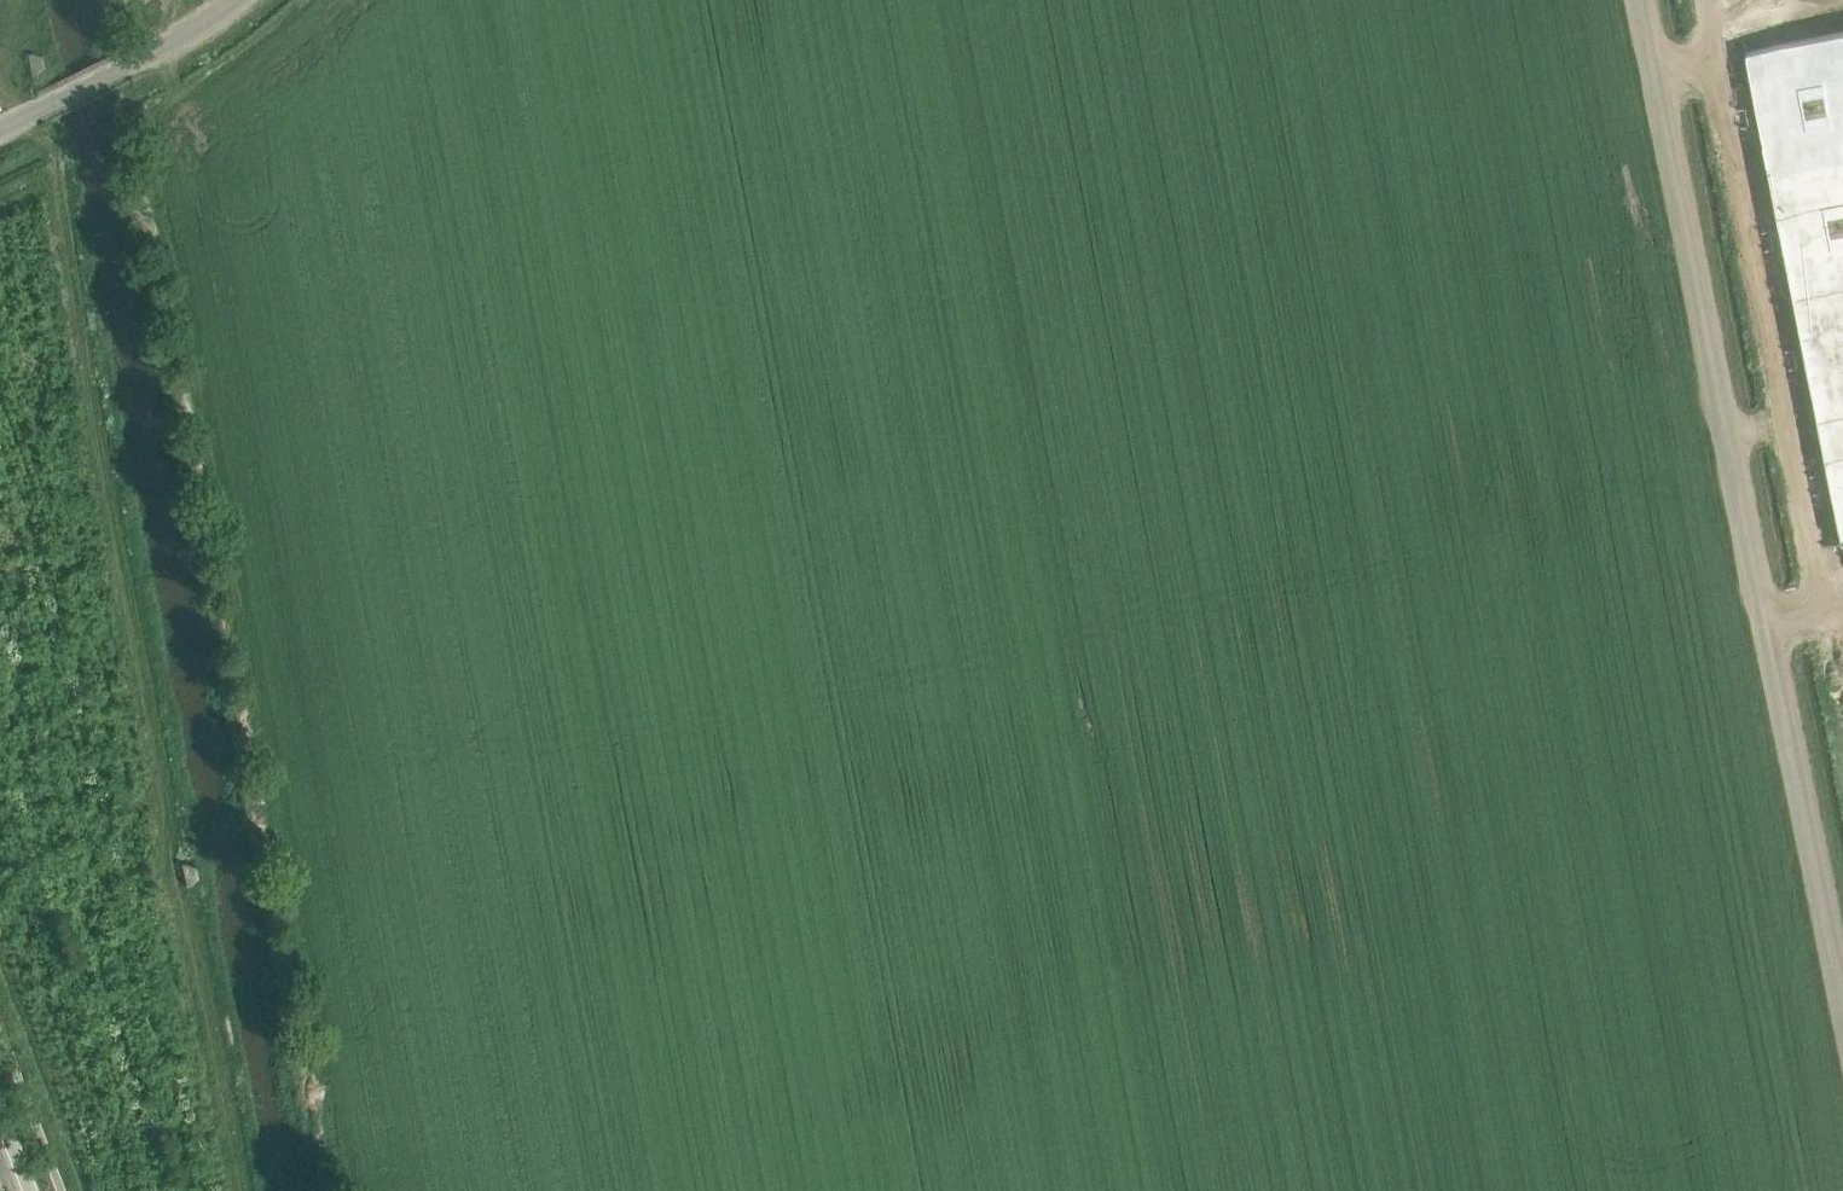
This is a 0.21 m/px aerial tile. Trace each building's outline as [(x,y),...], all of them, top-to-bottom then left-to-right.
[(33,49),(28,50),(31,74),(36,73),(45,66),(44,54),(33,49)] [(1771,175),(1842,541),(1842,161),(1771,175)] [(199,866),(188,862),(183,863),(187,886),(192,886),(201,878),(199,866)]
